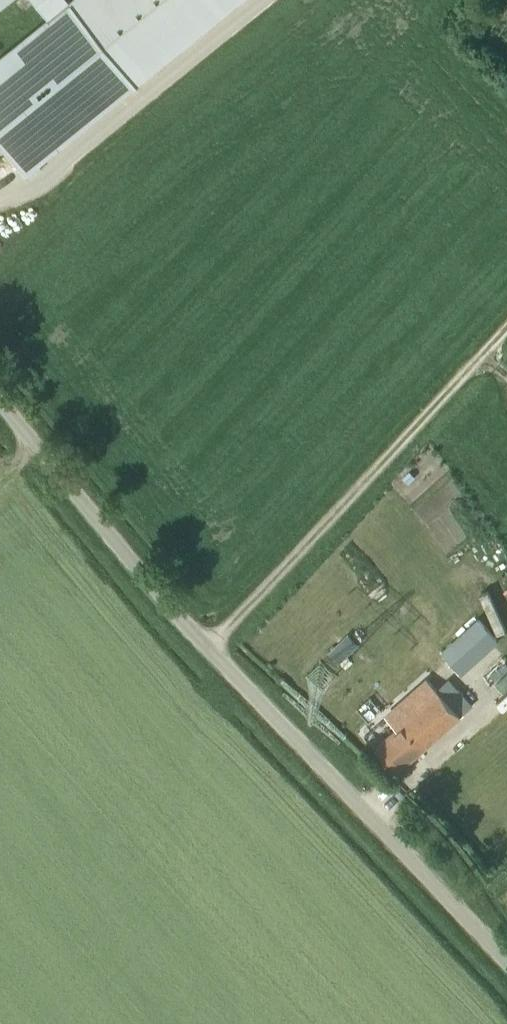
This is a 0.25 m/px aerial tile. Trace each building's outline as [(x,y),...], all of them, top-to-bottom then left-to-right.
[(48,20),(0,58),(0,142),(20,167),(18,169),(23,175),(240,0),(72,0),(70,2),(68,0),(32,0),(48,20)] [(336,645),(328,654),(340,664),(348,656),(336,645)] [(494,682),(506,699),(506,672),(494,682)] [(396,728),(375,747),(398,772),(461,716),(429,679),(386,716),(396,728)]
